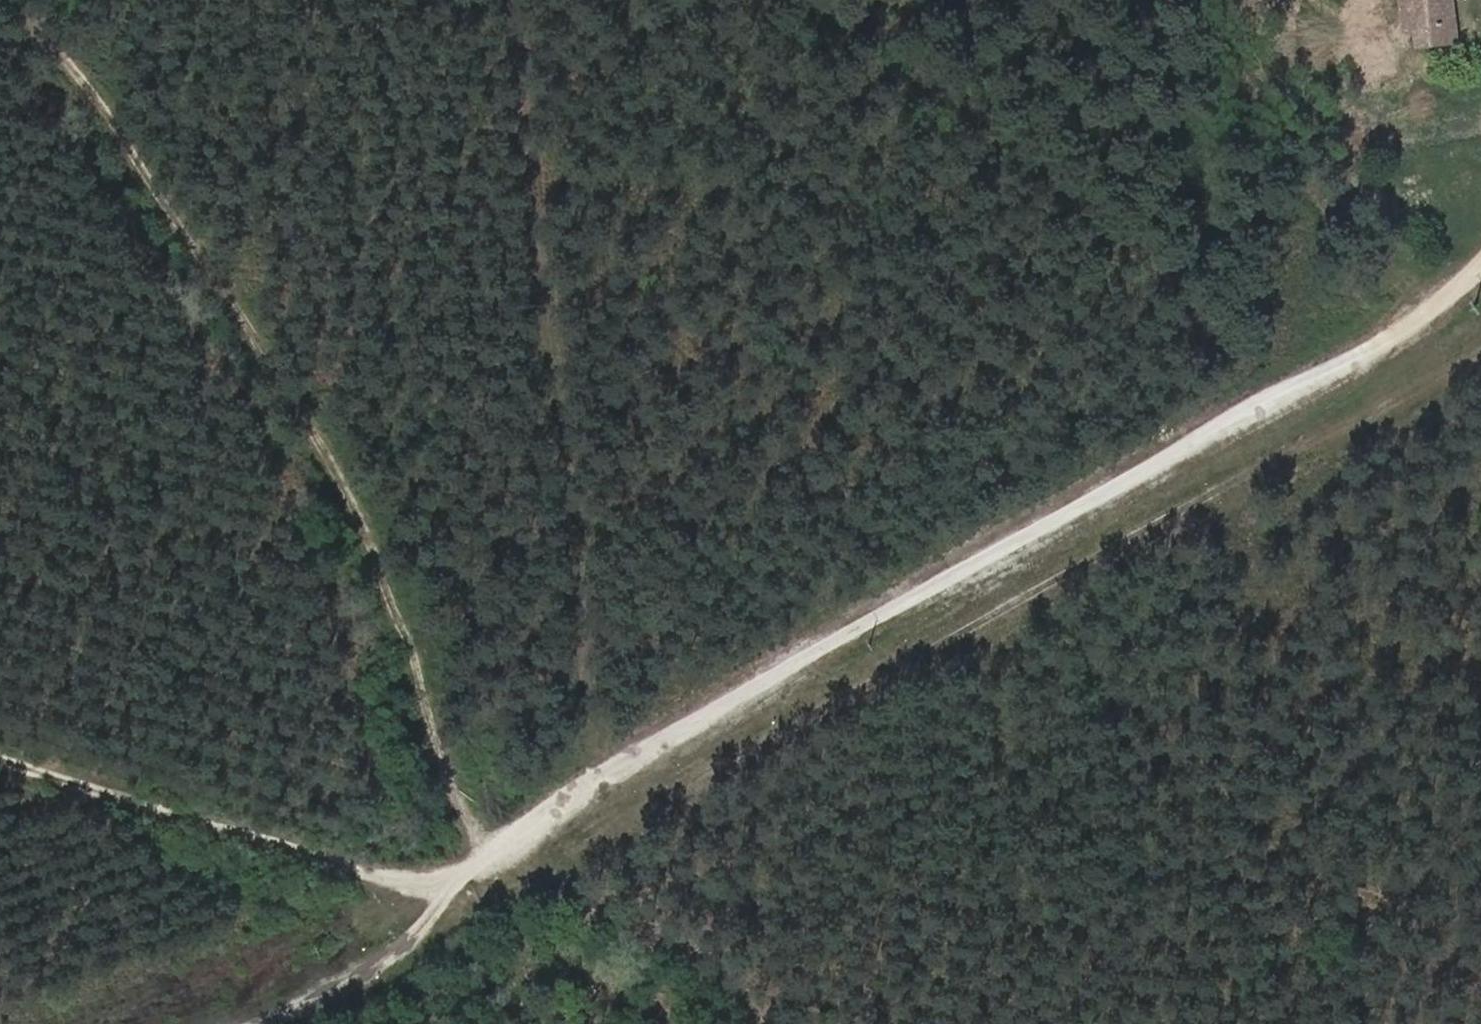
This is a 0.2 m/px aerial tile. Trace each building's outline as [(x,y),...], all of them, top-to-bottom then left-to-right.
[(1452,0),(1399,0),(1402,31),(1414,30),(1416,47),(1457,42),(1452,0)]
